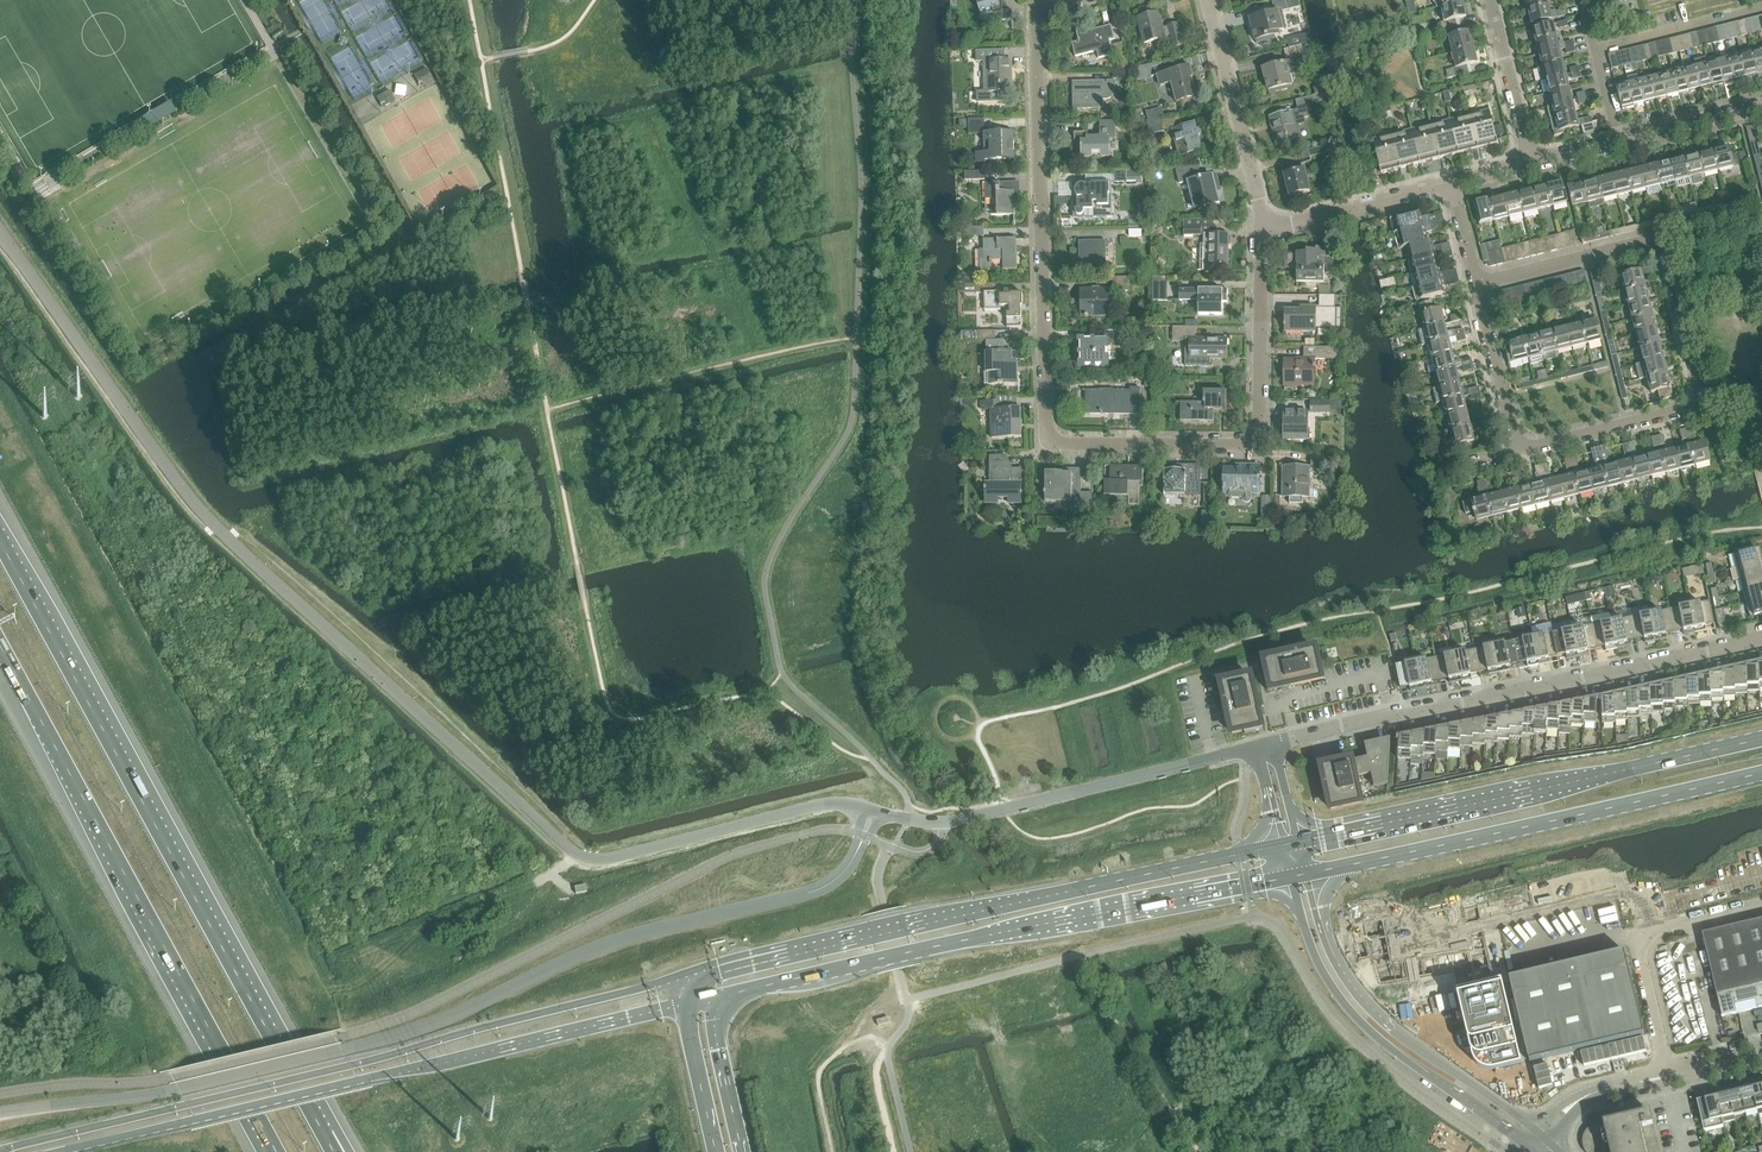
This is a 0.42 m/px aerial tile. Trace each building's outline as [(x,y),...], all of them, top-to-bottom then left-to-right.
[(999,0),(977,0),(980,12),(993,8),(996,21),(1013,20),(1012,11),(1001,11),(999,0)] [(1250,19),(1254,31),(1253,31),(1255,39),(1256,39),(1257,43),(1267,41),(1266,38),(1279,35),(1278,31),(1283,30),(1280,18),(1284,17),(1282,11),(1298,7),(1299,5),(1298,0),(1272,0),(1275,12),(1250,19)] [(1435,4),(1437,8),(1442,7),(1462,1),(1462,0),(1433,0),(1435,4)] [(1529,11),(1549,6),(1547,0),(1526,0),(1529,11)] [(1462,1),(1442,7),(1446,22),(1441,23),(1443,31),(1458,27),(1456,20),(1466,17),(1462,1)] [(1549,6),(1529,11),(1532,24),(1552,19),(1557,18),(1556,12),(1556,11),(1550,12),(1549,6)] [(1144,44),(1166,38),(1165,37),(1171,35),(1175,48),(1185,45),(1180,23),(1169,26),(1170,27),(1163,29),(1159,12),(1138,18),(1144,44)] [(1757,17),(1751,19),(1754,33),(1761,32),(1757,17)] [(1751,19),(1744,21),(1748,35),(1754,33),(1751,19)] [(1744,21),(1737,22),(1741,37),(1748,35),(1744,21)] [(1737,22),(1730,24),(1734,39),(1741,37),(1737,22)] [(1553,24),(1533,29),(1537,42),(1557,37),(1553,24)] [(1730,24),(1724,26),(1727,40),(1734,39),(1730,24)] [(1114,55),(1110,40),(1115,39),(1111,26),(1090,31),(1090,30),(1077,33),(1079,42),(1072,44),(1076,57),(1097,52),(1099,59),(1114,55)] [(1724,26),(1717,27),(1721,42),(1727,40),(1724,26)] [(1458,27),(1443,31),(1445,39),(1449,37),(1453,53),(1474,48),(1470,32),(1460,35),(1458,27)] [(1717,27),(1710,29),(1714,44),(1721,42),(1717,27)] [(1710,29),(1703,31),(1707,45),(1714,44),(1710,29)] [(1703,31),(1697,33),(1700,47),(1707,45),(1703,31)] [(1697,33),(1690,34),(1694,49),(1700,47),(1697,33)] [(1690,34),(1683,36),(1687,51),(1694,49),(1690,34)] [(1683,36),(1676,38),(1680,52),(1687,51),(1683,36)] [(1572,41),(1564,43),(1558,43),(1557,37),(1537,42),(1540,55),(1560,50),(1565,49),(1574,47),(1572,41)] [(1676,38),(1670,39),(1673,54),(1680,52),(1676,38)] [(1670,39),(1663,41),(1666,56),(1673,54),(1670,39)] [(1663,41),(1656,43),(1660,57),(1666,56),(1663,41)] [(1656,43),(1649,44),(1653,59),(1660,57),(1656,43)] [(1649,44),(1643,46),(1646,61),(1653,59),(1649,44)] [(1266,81),(1268,89),(1269,93),(1279,91),(1279,88),(1292,85),(1288,69),(1296,67),(1295,61),(1305,59),(1302,46),(1285,50),(1288,62),(1263,69),(1266,81)] [(1643,46),(1636,48),(1639,62),(1646,61),(1643,46)] [(1457,68),(1453,69),(1454,77),(1469,73),(1468,66),(1478,63),(1474,48),(1453,53),(1457,68)] [(1636,48),(1629,50),(1633,64),(1639,62),(1636,48)] [(1752,52),(1753,52),(1752,49),(1740,52),(1741,55),(1747,78),(1758,75),(1752,52)] [(1560,50),(1540,55),(1543,68),(1563,63),(1560,50)] [(1629,50),(1622,51),(1626,66),(1633,64),(1629,50)] [(1753,52),(1752,52),(1758,75),(1761,74),(1761,73),(1761,50),(1753,52)] [(1005,51),(977,51),(977,62),(984,62),(985,92),(978,92),(978,102),(1006,102),(1006,92),(1012,92),(1011,60),(1005,60),(1005,51)] [(1622,51),(1616,53),(1619,68),(1626,66),(1622,51)] [(1616,53),(1609,55),(1612,69),(1619,68),(1616,53)] [(1741,55),(1730,58),(1735,80),(1736,80),(1736,81),(1747,78),(1741,55)] [(1129,68),(1126,56),(1119,57),(1122,70),(1124,70),(1129,68)] [(1730,58),(1719,61),(1724,84),(1728,83),(1728,82),(1735,80),(1730,58)] [(1706,60),(1703,61),(1701,61),(1702,65),(1696,66),(1702,88),(1702,89),(1706,89),(1705,87),(1713,85),(1707,64),(1706,60)] [(1724,84),(1719,61),(1707,64),(1713,85),(1714,87),(1724,84)] [(1563,63),(1543,68),(1538,69),(1541,82),(1546,80),(1566,75),(1563,63)] [(1694,90),(1702,88),(1696,66),(1695,64),(1690,65),(1691,68),(1685,69),(1690,91),(1691,92),(1694,91),(1694,90)] [(1149,65),(1134,69),(1137,81),(1152,77),(1149,65)] [(1191,78),(1193,78),(1190,67),(1158,75),(1160,86),(1174,83),(1179,102),(1196,98),(1191,78)] [(428,69),(417,75),(424,87),(435,81),(428,69)] [(1130,79),(1130,72),(1130,69),(1124,70),(1122,70),(1113,70),(1114,79),(1130,79)] [(1673,69),(1661,72),(1662,75),(1668,97),(1668,98),(1672,97),(1672,98),(1679,96),(1679,95),(1674,72),(1673,69)] [(1685,69),(1674,72),(1679,95),(1683,94),(1683,93),(1690,91),(1685,69)] [(1566,75),(1546,80),(1549,93),(1569,88),(1566,75)] [(1660,99),(1668,97),(1662,75),(1651,78),(1656,100),(1657,100),(1657,101),(1660,100),(1660,99)] [(1651,78),(1640,81),(1645,102),(1646,104),(1649,103),(1649,101),(1656,100),(1651,78)] [(1638,104),(1645,102),(1640,81),(1629,83),(1634,106),(1638,106),(1638,104)] [(1116,87),(1116,82),(1073,83),(1074,110),(1086,109),(1103,108),(1103,100),(1107,100),(1111,98),(1114,95),(1116,91),(1116,87)] [(1629,83),(1617,86),(1623,109),(1634,106),(1629,83)] [(1323,86),(1313,88),(1315,95),(1325,93),(1323,86)] [(1569,88),(1549,93),(1552,105),(1553,106),(1573,101),(1569,88)] [(1313,96),(1296,100),(1298,109),(1306,106),(1315,104),(1313,96)] [(1556,118),(1576,113),(1573,101),(1553,106),(1552,105),(1547,106),(1551,120),(1556,119),(1556,118)] [(1298,110),(1270,117),(1278,146),(1304,140),(1300,125),(1301,125),(1306,123),(1305,119),(1305,118),(1309,117),(1306,106),(1298,109),(1298,110)] [(1162,108),(1146,112),(1148,120),(1164,116),(1162,108)] [(1470,116),(1478,149),(1498,144),(1490,111),(1470,116)] [(1387,112),(1380,114),(1382,121),(1388,119),(1387,112)] [(1556,118),(1556,119),(1551,120),(1555,136),(1564,134),(1563,131),(1579,126),(1576,113),(1556,118)] [(1470,116),(1451,121),(1459,154),(1478,149),(1470,116)] [(1583,119),(1584,125),(1582,126),(1584,134),(1603,130),(1601,121),(1593,123),(1591,117),(1583,119)] [(1161,118),(1147,122),(1150,135),(1164,132),(1161,118)] [(985,133),(984,120),(969,120),(969,134),(984,133),(985,153),(976,153),(976,164),(986,163),(986,160),(997,160),(997,159),(1015,159),(1014,133),(985,133)] [(1116,121),(1100,121),(1101,137),(1088,137),(1088,133),(1074,134),(1075,142),(1081,142),(1082,159),(1095,158),(1095,160),(1102,160),(1102,158),(1111,158),(1110,141),(1116,141),(1116,121)] [(1451,121),(1431,126),(1440,159),(1459,154),(1451,121)] [(1175,137),(1177,142),(1174,142),(1178,157),(1203,151),(1200,136),(1203,136),(1202,130),(1198,131),(1196,123),(1171,130),(1173,138),(1175,137)] [(1431,126),(1412,131),(1420,164),(1440,159),(1431,126)] [(1412,131),(1393,135),(1401,169),(1420,164),(1412,131)] [(1393,135),(1373,140),(1381,174),(1401,169),(1393,135)] [(1754,157),(1759,156),(1761,155),(1757,140),(1750,142),(1754,157)] [(1310,158),(1327,153),(1325,146),(1308,151),(1310,158)] [(1714,151),(1719,171),(1734,167),(1729,147),(1714,151)] [(1714,151),(1699,154),(1704,174),(1719,171),(1714,151)] [(1699,154),(1685,158),(1690,178),(1692,185),(1706,182),(1704,174),(1699,154)] [(1754,157),(1758,172),(1761,170),(1761,168),(1759,156),(1754,157)] [(1685,158),(1670,162),(1675,182),(1690,178),(1685,158)] [(1670,162),(1656,165),(1661,185),(1675,182),(1670,162)] [(1288,169),(1289,174),(1285,175),(1290,197),(1310,192),(1304,170),(1303,170),(1301,164),(1288,169)] [(1656,165),(1641,169),(1646,189),(1648,195),(1662,191),(1661,185),(1656,165)] [(1218,187),(1220,186),(1218,177),(1202,181),(1198,166),(1175,168),(1179,184),(1180,184),(1187,209),(1194,207),(1195,208),(1204,205),(1205,208),(1220,204),(1217,192),(1219,192),(1218,187)] [(1641,169),(1627,172),(1632,192),(1646,189),(1641,169)] [(985,171),(965,171),(965,181),(986,180),(985,171)] [(1141,171),(1114,171),(1115,183),(1142,182),(1141,171)] [(1627,172),(1612,176),(1617,196),(1632,192),(1627,172)] [(1612,176),(1598,180),(1603,200),(1617,196),(1612,176)] [(1598,180),(1583,183),(1588,203),(1589,203),(1590,209),(1604,206),(1603,200),(1598,180)] [(1007,182),(986,183),(986,200),(997,200),(998,215),(1015,215),(1014,192),(1020,192),(1020,182),(1011,182),(1011,183),(1007,183),(1007,182)] [(1111,182),(1073,183),(1074,196),(1076,196),(1077,218),(1112,217),(1111,182)] [(1328,183),(1322,187),(1327,193),(1332,188),(1328,183)] [(1563,183),(1548,186),(1553,206),(1568,202),(1563,183)] [(1583,183),(1569,187),(1574,207),(1588,203),(1583,183)] [(1548,186),(1533,190),(1538,210),(1553,206),(1548,186)] [(1533,190),(1519,194),(1524,214),(1538,210),(1533,190)] [(1519,194),(1504,197),(1509,217),(1524,214),(1519,194)] [(1504,197),(1490,201),(1495,221),(1509,217),(1504,197)] [(1727,203),(1728,208),(1743,204),(1742,199),(1727,203)] [(1490,201),(1475,205),(1480,225),(1495,221),(1490,201)] [(1727,203),(1712,206),(1714,211),(1728,208),(1727,203)] [(1147,204),(1141,205),(1142,217),(1149,216),(1147,204)] [(1712,206),(1698,210),(1699,215),(1714,211),(1712,206)] [(1698,210),(1683,214),(1685,219),(1699,215),(1698,210)] [(1420,212),(1390,219),(1394,234),(1419,228),(1444,222),(1442,214),(1422,219),(1420,212)] [(1683,214),(1669,217),(1670,222),(1685,219),(1683,214)] [(1669,217),(1654,221),(1656,226),(1670,222),(1669,217)] [(1654,221),(1640,224),(1641,230),(1656,226),(1654,221)] [(1419,228),(1394,234),(1398,250),(1408,247),(1428,242),(1426,234),(1446,229),(1444,222),(1419,228)] [(1640,224),(1625,228),(1627,233),(1641,230),(1640,224)] [(1196,227),(1184,227),(1184,236),(1202,235),(1202,231),(1202,227),(1196,227)] [(1625,228),(1611,232),(1612,237),(1627,233),(1625,228)] [(984,229),(966,229),(966,237),(984,236),(984,229)] [(1220,266),(1220,267),(1222,267),(1222,266),(1228,266),(1228,250),(1227,250),(1227,245),(1228,245),(1228,234),(1207,234),(1207,231),(1202,231),(1202,235),(1204,235),(1204,249),(1201,249),(1200,271),(1193,271),(1211,271),(1212,266),(1220,266)] [(1568,232),(1571,247),(1578,245),(1575,231),(1568,232)] [(1568,232),(1561,234),(1565,249),(1571,247),(1568,232)] [(1611,232),(1596,235),(1598,240),(1612,237),(1611,232)] [(1561,234),(1554,236),(1558,250),(1565,249),(1561,234)] [(1596,235),(1582,239),(1583,244),(1598,240),(1596,235)] [(1554,236),(1548,238),(1551,252),(1558,250),(1554,236)] [(1548,238),(1541,239),(1545,254),(1551,252),(1548,238)] [(980,270),(980,271),(993,270),(992,260),(1001,260),(1003,260),(1004,270),(1017,270),(1017,247),(1029,247),(1029,239),(1017,239),(997,239),(997,241),(993,241),(993,239),(984,240),(984,243),(984,250),(980,250),(980,270)] [(1541,239),(1534,241),(1538,256),(1545,254),(1541,239)] [(1106,241),(1079,242),(1080,266),(1106,265),(1106,241)] [(1431,241),(1408,247),(1411,260),(1445,252),(1443,245),(1432,247),(1431,241)] [(1504,264),(1501,249),(1499,241),(1485,245),(1487,253),(1494,251),(1498,266),(1504,264)] [(1534,241),(1528,243),(1531,257),(1538,256),(1534,241)] [(1699,242),(1684,245),(1687,259),(1688,262),(1703,258),(1699,242)] [(1528,243),(1521,244),(1524,259),(1531,257),(1528,243)] [(1521,244),(1514,246),(1518,261),(1524,259),(1521,244)] [(1514,246),(1507,248),(1511,262),(1518,261),(1514,246)] [(1325,251),(1325,248),(1316,248),(1316,251),(1307,251),(1307,253),(1297,253),(1297,256),(1288,255),(1288,269),(1297,269),(1297,283),(1324,283),(1325,274),(1332,274),(1333,254),(1331,254),(1331,251),(1325,251)] [(1501,249),(1504,264),(1511,262),(1507,248),(1501,249)] [(1414,274),(1437,268),(1436,261),(1453,257),(1451,250),(1445,252),(1411,260),(1409,260),(1412,274),(1414,274)] [(1494,251),(1487,253),(1491,267),(1498,266),(1494,251)] [(1437,268),(1414,274),(1418,286),(1418,287),(1458,276),(1456,270),(1439,274),(1437,268)] [(1603,293),(1597,268),(1590,269),(1597,298),(1602,297),(1601,293),(1603,293)] [(1577,272),(1581,287),(1588,285),(1584,271),(1577,272)] [(1642,271),(1622,276),(1626,291),(1646,286),(1642,271)] [(1577,272),(1571,274),(1575,289),(1581,287),(1577,272)] [(1571,274),(1564,276),(1568,290),(1575,289),(1571,274)] [(1442,288),(1460,283),(1458,276),(1418,287),(1418,286),(1413,287),(1416,301),(1444,294),(1442,288)] [(1564,276),(1557,277),(1561,292),(1568,290),(1564,276)] [(1130,277),(1113,278),(1114,291),(1130,291),(1130,277)] [(1557,277),(1550,279),(1554,294),(1561,292),(1557,277)] [(1394,279),(1380,282),(1382,289),(1396,285),(1394,279)] [(1550,279),(1544,281),(1548,295),(1554,294),(1550,279)] [(1153,281),(1153,301),(1167,301),(1168,281),(1153,281)] [(1544,281),(1537,283),(1541,297),(1548,295),(1544,281)] [(1537,283),(1530,284),(1534,299),(1541,297),(1537,283)] [(1010,294),(1010,295),(1009,295),(1009,293),(1006,293),(1006,295),(1000,295),(1000,292),(994,293),(994,284),(976,284),(976,293),(985,292),(985,296),(985,311),(1001,310),(1001,307),(1010,307),(1010,313),(1007,313),(1007,328),(1022,328),(1021,306),(1023,306),(1023,293),(1017,293),(1017,292),(1013,293),(1013,294),(1010,294)] [(1530,284),(1524,286),(1527,301),(1534,299),(1530,284)] [(1524,286),(1517,288),(1521,302),(1527,301),(1524,286)] [(1646,286),(1626,291),(1629,305),(1649,300),(1646,286)] [(1517,288),(1510,289),(1514,304),(1521,302),(1517,288)] [(1510,289),(1503,291),(1507,306),(1514,304),(1510,289)] [(1110,290),(1081,290),(1081,316),(1110,316),(1110,290)] [(1209,291),(1209,290),(1189,290),(1189,302),(1199,302),(1199,315),(1215,315),(1215,312),(1223,312),(1223,302),(1227,302),(1228,290),(1215,290),(1215,291),(1209,291)] [(1503,291),(1497,293),(1500,307),(1507,306),(1503,291)] [(1336,296),(1320,296),(1319,308),(1319,309),(1336,309),(1336,296)] [(1602,297),(1597,298),(1601,313),(1606,311),(1602,297)] [(1649,300),(1629,305),(1633,320),(1653,315),(1649,300)] [(1432,302),(1419,305),(1425,329),(1445,324),(1442,310),(1432,312),(1430,303),(1432,303),(1432,302)] [(1285,324),(1285,327),(1285,332),(1316,332),(1316,329),(1336,329),(1336,309),(1319,309),(1319,308),(1316,308),(1300,308),(1300,311),(1285,311),(1285,324)] [(1606,311),(1601,313),(1604,327),(1610,326),(1606,311)] [(1460,314),(1451,317),(1452,323),(1462,320),(1460,314)] [(1653,315),(1633,320),(1637,334),(1656,329),(1653,315)] [(1602,340),(1597,320),(1582,324),(1587,344),(1602,340)] [(1445,324),(1425,329),(1429,344),(1449,339),(1445,324)] [(1582,324),(1567,328),(1572,348),(1587,344),(1582,324)] [(1610,326),(1604,327),(1608,342),(1613,340),(1610,326)] [(1173,327),(1173,336),(1196,336),(1196,327),(1173,327)] [(1567,328),(1553,331),(1558,351),(1572,348),(1567,328)] [(1656,329),(1637,334),(1640,349),(1660,344),(1656,329)] [(1538,331),(1537,332),(1538,335),(1543,355),(1545,362),(1559,358),(1558,351),(1553,331),(1548,333),(1547,330),(1538,332),(1538,331)] [(995,331),(977,331),(978,341),(996,340),(995,331)] [(1106,339),(1080,340),(1081,367),(1107,366),(1107,340),(1122,340),(1122,331),(1106,331),(1106,339)] [(1465,335),(1456,337),(1456,338),(1457,343),(1467,341),(1465,335)] [(1538,335),(1524,339),(1529,359),(1543,355),(1538,335)] [(1449,339),(1429,344),(1433,358),(1453,353),(1451,345),(1457,343),(1456,338),(1449,339)] [(1200,367),(1210,367),(1210,359),(1227,359),(1227,339),(1186,339),(1186,367),(1200,367)] [(1511,349),(1506,351),(1509,364),(1529,359),(1524,339),(1509,342),(1511,349)] [(987,372),(985,372),(985,385),(1018,384),(1017,360),(1024,360),(1024,351),(1012,352),(1012,351),(1004,351),(1004,340),(986,341),(987,352),(986,352),(986,353),(987,353),(987,372)] [(1613,340),(1608,342),(1612,356),(1617,355),(1613,340)] [(1660,344),(1640,349),(1644,363),(1664,358),(1660,344)] [(1314,360),(1312,360),(1312,356),(1335,357),(1335,348),(1311,348),(1304,348),(1304,359),(1285,359),(1285,386),(1314,386),(1314,369),(1315,369),(1315,366),(1314,366),(1314,360)] [(1453,353),(1433,358),(1436,373),(1456,368),(1463,366),(1462,360),(1455,362),(1453,353)] [(1617,355),(1612,356),(1615,371),(1620,369),(1617,355)] [(1471,358),(1462,360),(1463,366),(1473,364),(1471,358)] [(1664,358),(1644,363),(1647,378),(1667,373),(1664,358)] [(1592,366),(1594,371),(1609,368),(1607,362),(1592,366)] [(1473,364),(1463,366),(1465,372),(1474,370),(1473,364)] [(1592,366),(1578,370),(1579,375),(1594,371),(1592,366)] [(1456,368),(1436,373),(1440,388),(1460,382),(1456,368)] [(1620,369),(1615,371),(1619,385),(1624,384),(1620,369)] [(1578,370),(1563,374),(1565,379),(1579,375),(1578,370)] [(1667,373),(1647,378),(1651,393),(1660,391),(1662,400),(1674,398),(1667,373)] [(1563,374),(1549,377),(1550,382),(1565,379),(1563,374)] [(1549,377),(1534,381),(1536,386),(1550,382),(1549,377)] [(1534,381),(1520,385),(1521,390),(1536,386),(1534,381)] [(1460,382),(1440,388),(1444,402),(1464,397),(1460,382)] [(1624,384),(1619,385),(1623,400),(1628,399),(1624,384)] [(1139,415),(1140,415),(1141,389),(1131,389),(1131,391),(1092,390),(1092,391),(1086,391),(1086,412),(1088,412),(1088,413),(1086,413),(1086,414),(1102,414),(1114,415),(1139,415)] [(1181,403),(1181,421),(1213,422),(1214,410),(1226,410),(1226,391),(1204,391),(1204,403),(1181,403)] [(1480,393),(1470,395),(1472,401),(1481,399),(1480,393)] [(1016,398),(1018,398),(1018,397),(996,397),(996,401),(982,401),(982,410),(991,409),(992,438),(1022,438),(1022,429),(1019,429),(1019,423),(1021,423),(1021,408),(1016,408),(1016,398)] [(1464,397),(1444,402),(1447,417),(1467,412),(1464,397)] [(1311,401),(1311,413),(1330,413),(1330,401),(1311,401)] [(1284,412),(1284,440),(1308,441),(1308,440),(1307,440),(1307,429),(1308,429),(1308,413),(1308,412),(1284,412)] [(1467,412),(1447,417),(1451,431),(1471,426),(1467,412)] [(1486,416),(1476,418),(1478,424),(1487,422),(1486,416)] [(1478,424),(1471,426),(1451,431),(1457,454),(1469,450),(1467,450),(1465,443),(1475,441),(1472,432),(1479,430),(1489,428),(1487,422),(1478,424)] [(1686,429),(1689,439),(1694,437),(1692,428),(1686,429)] [(1686,429),(1680,431),(1683,440),(1689,439),(1686,429)] [(1657,437),(1660,446),(1665,445),(1663,435),(1657,437)] [(1657,437),(1652,438),(1654,448),(1660,446),(1657,437)] [(1628,444),(1631,453),(1636,452),(1634,442),(1628,444)] [(1690,446),(1696,466),(1710,462),(1705,442),(1690,446)] [(1628,444),(1622,445),(1625,455),(1631,453),(1628,444)] [(1604,446),(1598,448),(1608,488),(1623,484),(1618,464),(1609,466),(1608,463),(1610,463),(1605,446),(1604,446)] [(1690,446),(1676,449),(1681,469),(1696,466),(1690,446)] [(1597,466),(1598,469),(1589,471),(1594,491),(1608,488),(1598,448),(1592,449),(1591,449),(1595,467),(1597,466)] [(1676,449),(1661,453),(1667,473),(1681,469),(1676,449)] [(1631,453),(1632,460),(1638,480),(1652,477),(1647,457),(1638,459),(1636,452),(1631,453)] [(1661,453),(1647,457),(1652,477),(1667,473),(1661,453)] [(1316,454),(1316,468),(1335,468),(1335,454),(1316,454)] [(1011,495),(1011,504),(1022,504),(1022,469),(1012,469),(1007,470),(1006,457),(1006,456),(991,457),(991,483),(985,483),(985,501),(995,501),(995,495),(1011,495)] [(1570,459),(1573,468),(1578,466),(1576,457),(1570,459)] [(1570,459),(1564,460),(1567,469),(1573,468),(1570,459)] [(1632,460),(1618,464),(1623,484),(1638,480),(1632,460)] [(1565,498),(1560,479),(1551,481),(1547,464),(1541,466),(1550,502),(1565,498)] [(1195,484),(1195,495),(1200,495),(1200,465),(1185,465),(1182,465),(1179,468),(1179,471),(1165,471),(1164,495),(1165,495),(1177,495),(1177,492),(1186,493),(1186,484),(1195,484)] [(1224,469),(1224,493),(1226,493),(1227,496),(1229,498),(1242,498),(1243,501),(1245,502),(1248,502),(1251,501),(1252,498),(1252,493),(1260,494),(1260,470),(1259,470),(1259,466),(1243,466),(1243,469),(1224,469)] [(1541,466),(1535,467),(1539,484),(1531,486),(1536,506),(1550,502),(1541,466)] [(1128,494),(1128,508),(1129,508),(1129,506),(1140,506),(1140,508),(1141,508),(1141,467),(1105,467),(1108,467),(1108,482),(1105,482),(1105,496),(1106,496),(1106,494),(1128,494)] [(1303,504),(1303,497),(1310,497),(1310,485),(1309,485),(1310,468),(1283,467),(1283,497),(1290,497),(1290,504),(1303,504)] [(1519,468),(1511,470),(1512,473),(1514,483),(1516,490),(1521,509),(1536,506),(1531,486),(1521,488),(1520,485),(1523,484),(1519,468)] [(1071,499),(1071,512),(1093,512),(1093,493),(1092,493),(1092,494),(1081,494),(1082,469),(1068,469),(1068,470),(1064,469),(1063,469),(1063,472),(1057,472),(1056,472),(1046,472),(1046,492),(1045,492),(1045,495),(1046,495),(1045,502),(1056,502),(1056,499),(1071,499)] [(1589,471),(1574,475),(1579,495),(1594,491),(1589,471)] [(1512,473),(1506,475),(1509,484),(1514,483),(1512,473)] [(1574,475),(1560,479),(1565,498),(1579,495),(1574,475)] [(1489,479),(1483,480),(1486,490),(1491,489),(1489,479)] [(1472,501),(1463,503),(1466,515),(1474,513),(1476,513),(1478,520),(1492,517),(1487,497),(1486,490),(1483,480),(1477,482),(1481,498),(1472,501)] [(1516,490),(1502,493),(1507,513),(1521,509),(1516,490)] [(1502,493),(1487,497),(1492,517),(1507,513),(1502,493)] [(1271,497),(1262,497),(1262,508),(1271,508),(1271,497)] [(1734,554),(1738,568),(1761,562),(1761,555),(1760,547),(1734,554)] [(1738,568),(1732,570),(1735,581),(1741,580),(1761,574),(1761,562),(1738,568)] [(1695,567),(1683,570),(1684,578),(1697,575),(1695,567)] [(1741,580),(1744,592),(1761,587),(1761,574),(1741,580)] [(1612,587),(1605,588),(1606,596),(1614,594),(1612,587)] [(1744,592),(1747,603),(1761,599),(1761,587),(1744,592)] [(1585,593),(1566,597),(1568,605),(1587,601),(1587,600),(1585,593)] [(1747,603),(1750,618),(1761,615),(1761,599),(1747,603)] [(1690,605),(1696,633),(1707,631),(1705,622),(1708,622),(1709,625),(1714,624),(1715,624),(1710,601),(1690,605)] [(1675,632),(1680,631),(1680,628),(1683,627),(1685,635),(1696,633),(1690,605),(1670,609),(1675,632)] [(1524,608),(1517,609),(1518,617),(1525,615),(1524,608)] [(1670,609),(1651,613),(1657,641),(1667,639),(1666,631),(1669,630),(1670,633),(1675,632),(1670,609)] [(1723,609),(1716,611),(1718,625),(1726,623),(1723,609)] [(1636,640),(1641,639),(1640,636),(1644,635),(1646,643),(1657,641),(1651,613),(1631,617),(1636,640)] [(1602,647),(1601,644),(1605,643),(1606,651),(1617,649),(1612,621),(1610,615),(1591,619),(1592,625),(1597,648),(1602,647)] [(1631,641),(1636,640),(1631,617),(1612,621),(1617,649),(1628,647),(1627,639),(1630,638),(1631,641)] [(1563,655),(1562,652),(1566,651),(1567,660),(1578,657),(1572,629),(1571,621),(1560,623),(1562,631),(1553,633),(1558,656),(1563,655)] [(1592,625),(1572,629),(1578,657),(1589,655),(1587,647),(1591,646),(1591,649),(1597,648),(1592,625)] [(1553,633),(1533,637),(1539,665),(1550,663),(1548,655),(1552,654),(1552,657),(1558,656),(1553,633)] [(1524,663),(1523,660),(1526,659),(1528,668),(1539,665),(1533,637),(1514,641),(1519,664),(1524,663)] [(1511,671),(1509,663),(1513,662),(1513,665),(1519,664),(1514,641),(1494,645),(1500,673),(1511,671)] [(1485,671),(1484,668),(1487,667),(1489,676),(1500,673),(1494,645),(1475,649),(1479,672),(1485,671)] [(1316,649),(1264,660),(1267,672),(1264,673),(1268,691),(1282,689),(1282,691),(1289,689),(1289,687),(1291,686),(1322,679),(1320,667),(1316,649)] [(1472,679),(1470,671),(1473,670),(1474,673),(1479,672),(1475,649),(1455,653),(1461,681),(1472,679)] [(1440,680),(1446,679),(1445,676),(1448,675),(1450,684),(1461,681),(1455,653),(1436,658),(1440,680)] [(1436,658),(1416,662),(1422,689),(1433,687),(1431,679),(1434,678),(1435,681),(1440,680),(1436,658)] [(1406,687),(1406,684),(1409,683),(1411,692),(1422,689),(1416,662),(1396,666),(1401,689),(1402,688),(1406,687)] [(1758,667),(1746,667),(1746,669),(1747,691),(1748,691),(1760,691),(1760,689),(1759,689),(1758,667)] [(1746,669),(1734,670),(1734,672),(1735,694),(1736,694),(1748,694),(1748,691),(1747,691),(1746,669)] [(1736,696),(1736,694),(1735,694),(1734,672),(1722,672),(1722,674),(1723,697),(1724,697),(1736,696)] [(1722,674),(1710,675),(1710,677),(1711,699),(1712,699),(1724,699),(1724,697),(1723,697),(1722,674)] [(1251,676),(1221,683),(1232,734),(1245,731),(1245,734),(1264,730),(1261,717),(1263,716),(1261,709),(1259,710),(1259,708),(1258,708),(1251,676)] [(1710,677),(1698,678),(1698,680),(1699,702),(1700,702),(1712,702),(1712,699),(1711,699),(1710,677)] [(1698,680),(1686,680),(1686,683),(1687,705),(1688,705),(1700,704),(1700,702),(1699,702),(1698,680)] [(1686,683),(1674,683),(1674,685),(1675,707),(1676,707),(1688,707),(1688,705),(1687,705),(1686,683)] [(1674,685),(1662,686),(1662,688),(1663,710),(1664,710),(1676,710),(1676,707),(1675,707),(1674,685)] [(1662,688),(1650,688),(1650,691),(1651,713),(1652,713),(1664,712),(1664,710),(1663,710),(1662,688)] [(1650,691),(1638,691),(1638,693),(1639,715),(1640,715),(1652,715),(1652,713),(1651,713),(1650,691)] [(1640,718),(1640,715),(1639,715),(1638,693),(1625,694),(1626,696),(1627,718),(1628,718),(1640,718)] [(1626,696),(1613,696),(1614,699),(1614,698),(1615,721),(1616,721),(1628,720),(1628,718),(1627,718),(1626,696)] [(1614,699),(1601,699),(1603,724),(1616,723),(1616,721),(1615,721),(1614,698),(1614,699)] [(1585,704),(1583,723),(1584,723),(1596,724),(1596,701),(1584,701),(1584,704),(1585,704)] [(1572,706),(1571,725),(1572,725),(1584,726),(1584,723),(1583,723),(1585,704),(1584,704),(1572,703),(1572,706)] [(1560,709),(1559,728),(1559,731),(1559,734),(1571,734),(1572,725),(1571,725),(1572,706),(1560,705),(1560,709)] [(1548,711),(1546,730),(1547,730),(1559,731),(1559,728),(1560,709),(1547,708),(1547,711),(1548,711)] [(1535,713),(1534,732),(1535,732),(1547,733),(1547,730),(1546,730),(1548,711),(1547,711),(1535,710),(1535,713)] [(1523,716),(1522,735),(1534,736),(1535,732),(1534,732),(1535,713),(1523,713),(1523,716)] [(1510,715),(1510,718),(1511,718),(1509,737),(1510,737),(1522,738),(1522,735),(1523,716),(1510,715)] [(1759,715),(1747,718),(1748,723),(1761,721),(1759,715)] [(1511,718),(1510,718),(1498,717),(1498,721),(1497,740),(1498,740),(1510,741),(1510,737),(1509,737),(1511,718)] [(1747,718),(1734,721),(1736,726),(1748,723),(1747,718)] [(1486,723),(1485,742),(1497,743),(1498,740),(1497,740),(1498,721),(1486,720),(1486,723)] [(1734,721),(1722,724),(1723,729),(1736,726),(1734,721)] [(1473,726),(1474,726),(1473,745),(1485,745),(1485,742),(1486,723),(1474,722),(1473,726)] [(1722,724),(1709,726),(1711,732),(1723,729),(1722,724)] [(1474,726),(1473,726),(1461,725),(1461,728),(1460,747),(1461,747),(1473,748),(1473,745),(1474,726)] [(1709,726),(1697,729),(1698,735),(1711,732),(1709,726)] [(1449,730),(1448,749),(1460,750),(1461,747),(1460,747),(1461,728),(1449,727),(1449,730)] [(1697,729),(1684,732),(1686,738),(1698,735),(1697,729)] [(1437,733),(1436,752),(1448,752),(1448,749),(1449,730),(1437,730),(1436,733),(1437,733)] [(1425,735),(1423,754),(1424,754),(1436,755),(1436,752),(1437,733),(1436,733),(1424,732),(1424,735),(1425,735)] [(1684,732),(1672,735),(1673,741),(1686,738),(1684,732)] [(1412,738),(1411,756),(1423,757),(1424,754),(1423,754),(1425,735),(1424,735),(1412,734),(1412,738)] [(1672,735),(1659,738),(1661,744),(1673,741),(1672,735)] [(1400,737),(1398,759),(1411,760),(1411,756),(1412,738),(1400,737)] [(1365,745),(1368,758),(1352,762),(1352,760),(1322,767),(1331,810),(1361,803),(1356,778),(1372,774),(1374,787),(1388,784),(1391,738),(1362,745),(1365,745)] [(1659,738),(1647,741),(1648,747),(1661,744),(1659,738)] [(1647,741),(1634,744),(1636,749),(1648,747),(1647,741)] [(1634,744),(1622,747),(1623,752),(1636,749),(1634,744)] [(1546,757),(1533,760),(1534,766),(1547,763),(1546,757)] [(1533,760),(1520,763),(1522,768),(1534,766),(1533,760)] [(1520,763),(1508,766),(1509,771),(1522,768),(1520,763)] [(1508,766),(1495,768),(1497,774),(1509,771),(1508,766)] [(1495,768),(1483,771),(1484,777),(1497,774),(1495,768)] [(1483,771),(1470,774),(1471,779),(1484,777),(1483,771)] [(1470,774),(1458,776),(1459,782),(1471,779),(1470,774)] [(1458,776),(1445,779),(1446,785),(1459,782),(1458,776)] [(1445,779),(1433,782),(1434,787),(1446,785),(1445,779)] [(1433,782),(1420,784),(1421,790),(1434,787),(1433,782)] [(1420,784),(1408,787),(1409,793),(1421,790),(1420,784)] [(1408,787),(1395,790),(1396,795),(1409,793),(1408,787)] [(574,887),(576,894),(586,892),(585,885),(574,887)] [(1702,934),(1722,1016),(1721,1016),(1722,1017),(1761,1008),(1761,920),(1702,934)] [(1510,979),(1529,1062),(1530,1062),(1644,1035),(1625,951),(1510,979)] [(1502,980),(1457,991),(1473,1057),(1473,1058),(1473,1059),(1474,1060),(1474,1061),(1476,1064),(1478,1066),(1481,1068),(1484,1069),(1487,1070),(1490,1071),(1491,1071),(1492,1071),(1493,1071),(1495,1070),(1496,1070),(1522,1064),(1502,980)] [(878,1026),(889,1023),(888,1017),(876,1021),(878,1026)] [(1752,1088),(1758,1110),(1759,1115),(1761,1114),(1761,1085),(1752,1088)] [(1752,1088),(1740,1090),(1746,1113),(1758,1110),(1752,1088)] [(1740,1090),(1729,1093),(1734,1116),(1746,1113),(1740,1090)] [(1729,1093),(1717,1096),(1723,1123),(1735,1120),(1734,1116),(1729,1093)] [(1717,1096),(1697,1101),(1704,1130),(1724,1125),(1723,1123),(1717,1096)] [(1583,1142),(1583,1143),(1583,1145),(1583,1146),(1584,1148),(1584,1149),(1585,1151),(1586,1151),(1660,1151),(1650,1112),(1643,1110),(1643,1113),(1604,1122),(1597,1124),(1596,1124),(1594,1125),(1592,1126),(1591,1126),(1589,1128),(1588,1129),(1587,1130),(1586,1132),(1585,1133),(1584,1134),(1584,1135),(1584,1136),(1583,1138),(1583,1139),(1583,1141),(1583,1142)]
